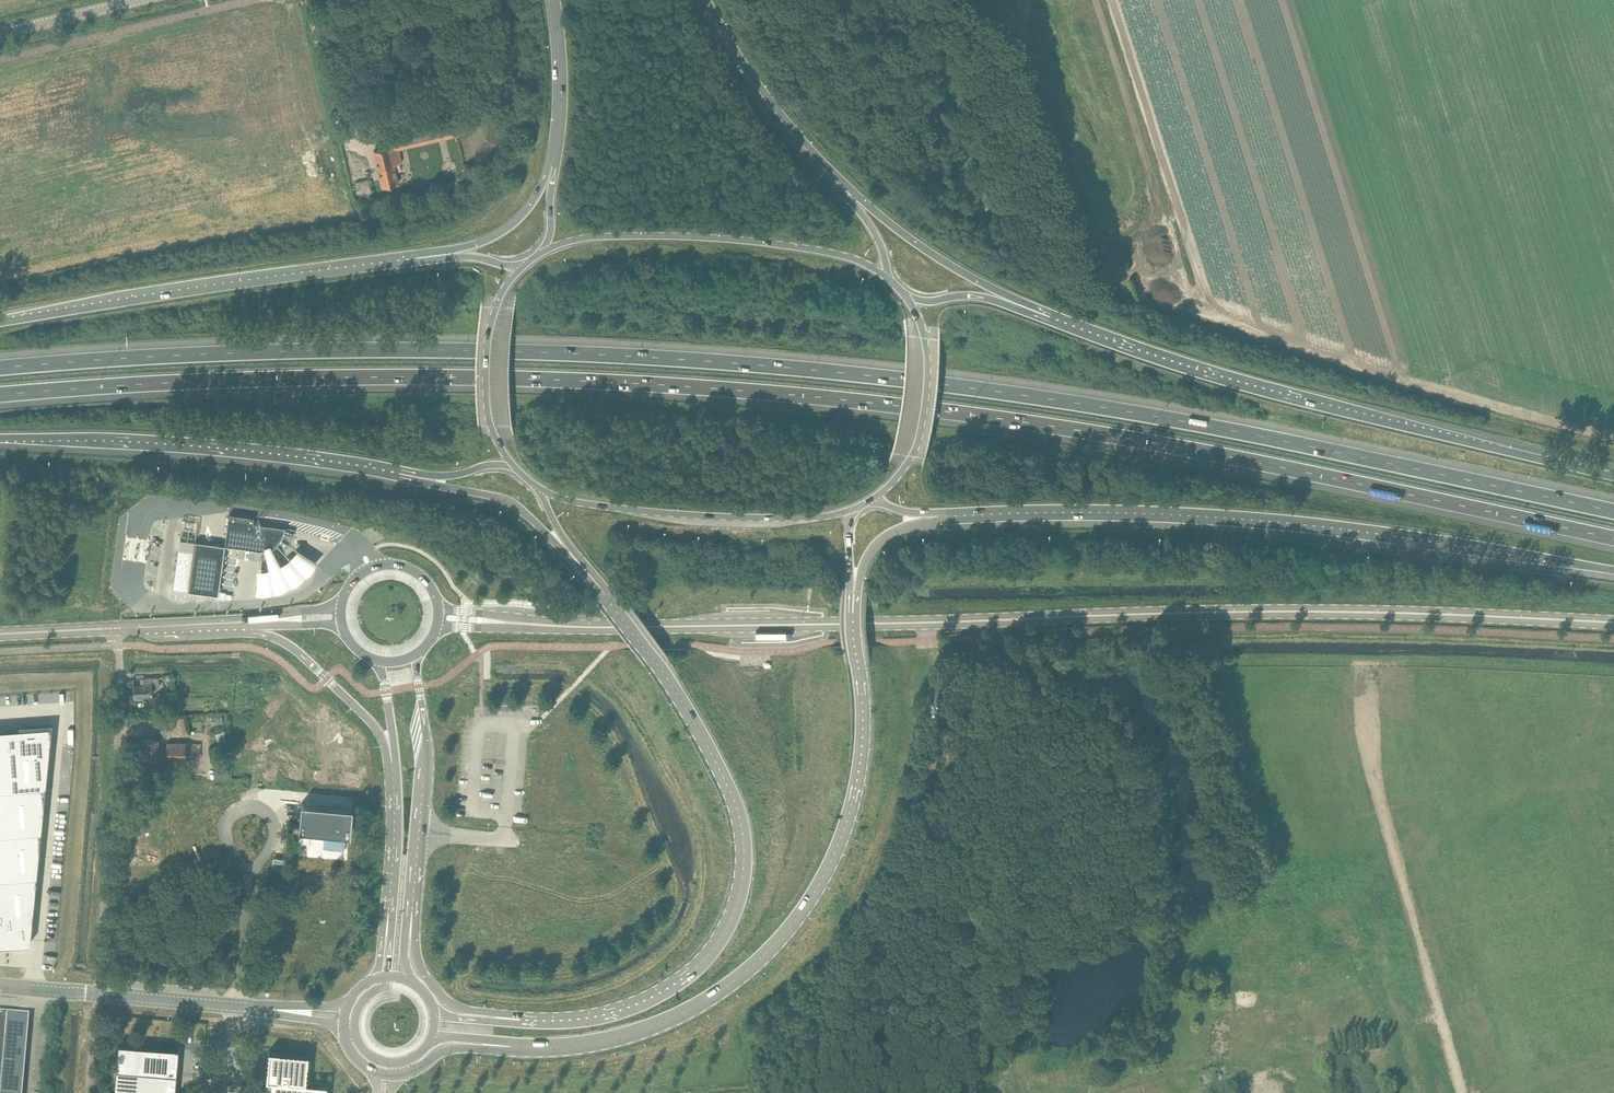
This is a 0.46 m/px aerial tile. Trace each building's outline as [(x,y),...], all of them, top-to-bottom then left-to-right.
[(476,112),(463,115),(465,123),(478,120),(476,112)] [(456,117),(444,120),(446,128),(458,125),(456,117)] [(404,170),(395,173),(393,165),(400,163),(396,146),(413,142),(409,127),(387,132),(391,146),(374,150),(383,187),(398,183),(398,182),(406,179),(404,170)] [(495,142),(494,127),(485,128),(487,143),(495,142)] [(229,513),(225,541),(233,543),(250,545),(257,546),(259,546),(264,546),(270,544),(274,540),(278,536),(281,531),(284,532),(285,527),(253,522),(254,517),(229,513)] [(269,563),(257,564),(256,588),(274,588),(291,581),(305,571),(318,558),(297,544),(290,552),(280,559),(271,539),(267,539),(264,541),(269,563)] [(177,540),(176,549),(190,551),(191,551),(186,590),(193,591),(208,593),(215,594),(221,545),(214,544),(200,542),(192,541),(192,542),(191,542),(177,540)] [(190,551),(176,549),(171,588),(186,590),(191,551),(190,551)] [(159,686),(159,681),(159,677),(143,678),(144,684),(133,685),(134,699),(143,699),(142,693),(152,692),(152,686),(159,686)] [(169,702),(179,698),(176,690),(166,694),(169,702)] [(151,705),(167,701),(166,694),(149,698),(151,705)] [(33,727),(18,728),(18,731),(11,732),(7,732),(0,732),(0,945),(11,944),(15,944),(28,943),(47,767),(50,737),(52,725),(38,726),(33,727)] [(158,739),(144,739),(143,758),(185,760),(185,758),(199,759),(200,743),(167,742),(167,745),(157,745),(158,739)] [(241,752),(235,742),(230,745),(232,757),(241,752)] [(227,766),(212,767),(212,778),(227,777),(227,766)] [(301,802),(298,830),(350,835),(352,807),(301,802)] [(298,830),(296,858),(347,862),(350,835),(298,830)] [(274,856),(272,867),(283,869),(285,858),(274,856)] [(29,1016),(0,1013),(0,1092),(22,1092),(29,1016)] [(118,1043),(115,1068),(175,1073),(178,1048),(118,1043)] [(266,1079),(271,1079),(269,1092),(326,1092),(326,1083),(305,1081),(307,1053),(269,1050),(266,1079)] [(113,1092),(117,1092),(173,1092),(175,1073),(115,1068),(113,1092)]
